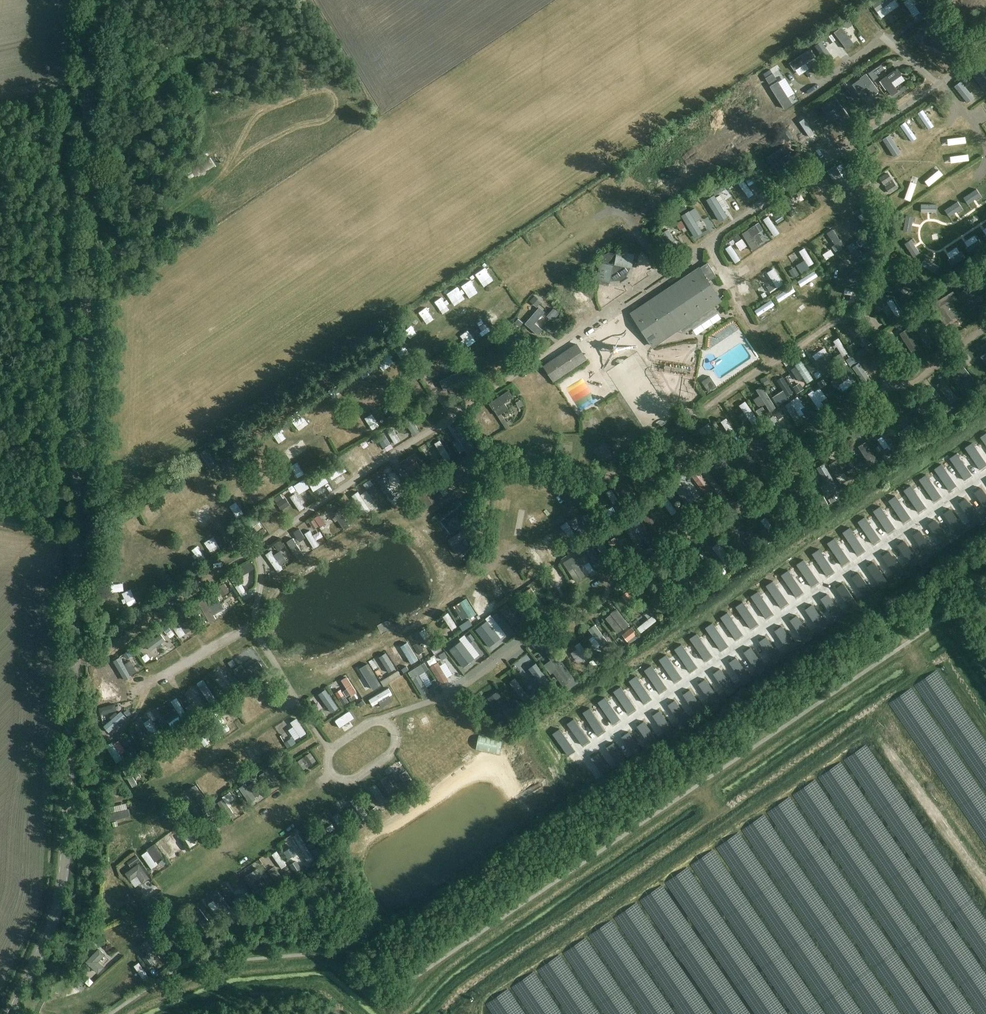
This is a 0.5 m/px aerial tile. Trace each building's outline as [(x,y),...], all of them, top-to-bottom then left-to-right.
[(905,11),(908,15),(923,7),(919,0),(913,0),(905,4),(908,9),(905,11)] [(862,19),(869,15),(863,6),(857,10),(862,19)] [(841,20),(847,34),(854,31),(849,17),(841,20)] [(938,42),(942,33),(927,27),(920,42),(947,54),(950,47),(938,42)] [(887,54),(867,71),(887,95),(907,78),(887,54)] [(983,90),(985,88),(985,80),(977,69),(971,74),(983,90)] [(852,84),(856,90),(858,93),(866,87),(872,96),(878,91),(866,74),(852,84)] [(967,103),(974,98),(960,81),(954,86),(967,103)] [(855,97),(844,82),(839,86),(850,102),(855,97)] [(847,114),(835,98),(821,108),(826,115),(834,109),(840,119),(847,114)] [(921,108),(915,111),(924,130),(930,127),(921,108)] [(804,114),(811,122),(817,118),(810,109),(804,114)] [(896,124),(906,143),(913,139),(903,120),(896,124)] [(784,131),(779,134),(784,142),(789,138),(784,131)] [(889,135),(882,139),(894,157),(901,153),(889,135)] [(868,156),(877,151),(873,144),(864,150),(868,156)] [(779,174),(786,170),(779,160),(788,154),(783,147),(768,158),(779,174)] [(213,152),(201,159),(206,168),(218,161),(213,152)] [(946,152),(934,157),(938,165),(950,160),(946,152)] [(920,169),(924,177),(933,173),(928,164),(920,169)] [(827,173),(831,177),(837,172),(833,167),(827,173)] [(889,195),(898,189),(887,173),(878,179),(889,195)] [(742,178),(735,181),(744,199),(750,196),(742,178)] [(962,199),(970,194),(963,182),(955,187),(962,199)] [(814,183),(808,187),(816,202),(823,198),(814,183)] [(831,183),(831,194),(839,194),(839,183),(831,183)] [(707,193),(713,198),(719,190),(713,186),(707,193)] [(700,200),(703,205),(711,201),(708,195),(700,200)] [(934,199),(938,209),(948,205),(944,195),(934,199)] [(786,200),(780,203),(788,216),(794,213),(786,200)] [(704,206),(710,219),(718,215),(712,202),(704,206)] [(927,215),(934,210),(931,205),(924,210),(927,215)] [(692,214),(696,220),(702,217),(698,211),(692,214)] [(771,239),(778,235),(767,215),(760,218),(771,239)] [(682,221),(687,230),(694,226),(689,217),(682,221)] [(754,220),(748,226),(759,237),(765,231),(754,220)] [(826,247),(830,243),(834,248),(842,241),(832,229),(819,239),(826,247)] [(748,253),(756,248),(744,230),(719,245),(732,265),(741,259),(733,247),(734,247),(738,254),(746,249),(748,253)] [(894,241),(904,241),(903,230),(894,231),(894,241)] [(804,245),(786,257),(791,264),(809,252),(804,245)] [(635,255),(618,251),(617,254),(609,253),(605,255),(604,263),(601,263),(597,279),(610,282),(611,279),(621,278),(625,276),(629,267),(632,267),(635,255)] [(920,258),(912,263),(917,271),(930,262),(925,255),(920,258)] [(762,284),(765,292),(780,286),(771,266),(762,270),(767,281),(762,284)] [(686,339),(703,327),(697,318),(722,302),(699,269),(632,313),(654,347),(680,329),(686,339)] [(793,280),(799,276),(796,271),(790,275),(793,280)] [(905,305),(923,292),(912,276),(905,281),(912,291),(901,299),(905,305)] [(573,305),(580,302),(572,282),(565,285),(573,305)] [(972,310),(977,306),(970,296),(979,290),(974,283),(960,293),(972,310)] [(741,285),(735,289),(739,297),(746,293),(741,285)] [(841,287),(840,294),(853,297),(854,290),(841,287)] [(774,302),(784,298),(780,288),(771,292),(774,302)] [(750,303),(759,299),(755,292),(747,297),(750,303)] [(898,311),(890,295),(878,301),(887,317),(898,311)] [(769,299),(749,305),(751,314),(772,309),(769,299)] [(796,340),(813,333),(809,325),(793,332),(796,340)] [(712,326),(698,335),(706,346),(719,337),(712,326)] [(843,330),(837,334),(841,340),(847,336),(843,330)] [(410,335),(418,349),(423,346),(416,332),(410,335)] [(553,383),(587,360),(576,344),(542,367),(553,383)] [(819,348),(815,350),(817,354),(812,357),(820,371),(829,365),(819,348)] [(443,360),(447,356),(441,350),(428,361),(438,371),(446,363),(443,360)] [(789,360),(792,365),(799,360),(796,355),(789,360)] [(799,361),(792,366),(802,382),(809,377),(799,361)] [(864,367),(868,372),(874,369),(870,363),(864,367)] [(961,390),(974,380),(961,365),(956,370),(963,378),(956,384),(961,390)] [(796,385),(799,379),(791,376),(789,382),(796,385)] [(443,388),(458,384),(456,377),(441,381),(443,388)] [(709,392),(717,387),(710,377),(702,382),(709,392)] [(784,397),(790,393),(779,377),(773,381),(784,397)] [(944,400),(951,394),(940,380),(933,385),(944,400)] [(447,389),(450,396),(462,390),(458,383),(447,389)] [(809,401),(815,396),(810,389),(803,394),(809,401)] [(498,416),(509,409),(505,403),(513,397),(509,390),(489,403),(498,416)] [(778,392),(771,394),(774,400),(781,397),(778,392)] [(750,400),(754,406),(760,402),(756,396),(750,400)] [(784,406),(787,412),(803,404),(800,398),(784,406)] [(735,405),(739,412),(734,414),(737,420),(742,418),(744,422),(752,419),(743,401),(735,405)] [(735,425),(739,431),(745,427),(741,421),(735,425)] [(893,431),(897,438),(914,428),(909,421),(893,431)] [(510,425),(512,430),(520,427),(519,422),(510,425)] [(411,435),(416,431),(408,423),(404,427),(411,435)] [(458,446),(463,443),(451,424),(446,428),(458,446)] [(535,447),(545,447),(545,427),(535,426),(535,447)] [(519,432),(513,434),(515,440),(521,438),(519,432)] [(454,460),(461,456),(450,437),(443,441),(454,460)] [(437,460),(444,457),(436,441),(430,444),(437,460)] [(854,467),(859,474),(878,462),(865,442),(858,447),(866,459),(854,467)] [(207,450),(199,455),(205,465),(206,467),(211,464),(214,462),(207,450)] [(398,462),(400,467),(414,460),(412,455),(398,462)] [(457,462),(462,469),(468,463),(463,457),(457,462)] [(447,471),(458,487),(464,483),(453,467),(447,471)] [(715,481),(721,478),(715,468),(709,471),(715,481)] [(380,469),(377,474),(382,477),(379,483),(389,488),(392,482),(387,480),(390,475),(380,469)] [(699,474),(692,477),(702,495),(708,492),(699,474)] [(355,482),(357,494),(369,492),(367,480),(355,482)] [(425,509),(439,499),(430,484),(415,495),(425,509)] [(294,489),(298,495),(303,492),(300,486),(294,489)] [(295,512),(302,507),(292,492),(286,497),(295,512)] [(248,498),(253,506),(261,501),(255,493),(248,498)] [(597,497),(602,510),(613,506),(608,493),(597,497)] [(659,504),(669,515),(680,505),(669,494),(659,504)] [(441,521),(444,525),(451,534),(464,524),(458,515),(465,510),(461,505),(442,519),(443,520),(441,521)] [(335,519),(340,517),(336,509),(331,512),(335,519)] [(302,521),(310,531),(322,521),(315,511),(302,521)] [(648,511),(640,515),(647,531),(655,527),(648,511)] [(332,514),(323,517),(325,524),(334,521),(332,514)] [(765,517),(756,521),(764,542),(769,540),(767,535),(771,533),(765,517)] [(631,545),(644,539),(637,522),(624,527),(631,545)] [(255,537),(258,543),(278,532),(275,526),(255,537)] [(302,532),(309,549),(316,546),(308,529),(302,532)] [(463,550),(457,541),(462,538),(459,532),(444,540),(453,556),(463,550)] [(302,548),(307,545),(302,535),(296,538),(302,548)] [(298,549),(294,537),(284,541),(292,560),(299,557),(296,550),(298,549)] [(605,540),(608,551),(617,549),(614,538),(605,540)] [(548,557),(554,554),(548,543),(542,547),(548,557)] [(591,548),(584,550),(589,563),(596,561),(591,548)] [(268,550),(262,554),(275,572),(281,568),(268,550)] [(278,558),(281,564),(288,560),(284,554),(278,558)] [(576,582),(585,576),(578,566),(582,564),(576,555),(563,564),(576,582)] [(510,564),(503,568),(512,583),(519,579),(510,564)] [(243,565),(234,571),(243,583),(251,578),(243,565)] [(520,575),(526,572),(523,566),(517,569),(520,575)] [(495,574),(489,578),(499,594),(505,590),(495,574)] [(492,598),(498,595),(494,586),(488,590),(492,598)] [(473,608),(480,610),(485,593),(478,591),(473,608)] [(656,612),(662,608),(653,595),(647,599),(656,612)] [(209,624),(216,620),(209,607),(213,605),(209,597),(198,604),(209,624)] [(465,619),(473,615),(464,597),(457,601),(465,619)] [(519,620),(506,604),(499,609),(512,626),(519,620)] [(444,611),(439,615),(445,622),(449,618),(444,611)] [(177,638),(184,634),(180,627),(173,631),(177,638)] [(377,654),(370,657),(380,674),(386,670),(377,654)] [(524,668),(535,681),(542,676),(530,663),(524,668)] [(367,665),(361,668),(368,682),(374,679),(367,665)] [(512,676),(507,680),(520,699),(526,695),(512,676)] [(200,679),(195,683),(201,691),(206,687),(200,679)] [(487,685),(500,706),(506,702),(494,682),(487,685)] [(339,685),(330,689),(335,699),(344,694),(339,685)] [(325,688),(317,691),(325,710),(333,706),(325,688)] [(114,690),(96,693),(98,705),(116,702),(114,690)] [(172,706),(177,703),(173,697),(168,701),(172,706)] [(239,704),(235,707),(239,714),(243,712),(239,704)] [(105,731),(119,718),(114,711),(99,724),(105,731)] [(216,722),(220,728),(225,724),(221,719),(216,722)] [(452,727),(460,732),(465,725),(456,720),(452,727)] [(270,728),(266,732),(274,741),(278,737),(270,728)] [(253,741),(247,744),(254,758),(260,755),(253,741)] [(300,772),(315,761),(310,754),(295,764),(300,772)] [(229,757),(226,760),(235,770),(238,766),(229,757)] [(257,773),(266,789),(272,786),(263,770),(257,773)] [(394,772),(388,775),(392,782),(398,779),(394,772)] [(205,798),(213,792),(200,777),(193,782),(205,798)] [(219,789),(225,786),(221,778),(215,781),(219,789)] [(374,782),(368,786),(378,805),(384,801),(374,782)] [(186,797),(195,794),(192,785),(183,788),(186,797)] [(222,798),(218,800),(228,816),(232,813),(222,798)] [(214,815),(219,813),(215,805),(210,807),(214,815)] [(108,815),(110,822),(131,817),(130,810),(108,815)] [(349,822),(355,818),(351,811),(345,814),(349,822)] [(330,815),(333,821),(331,823),(337,833),(346,827),(335,812),(330,815)] [(155,833),(161,830),(153,814),(147,817),(155,833)] [(111,850),(124,838),(119,832),(106,845),(111,850)] [(167,855),(173,851),(163,835),(157,839),(167,855)] [(149,878),(139,864),(125,874),(130,881),(137,876),(142,883),(149,878)] [(255,882),(248,873),(243,878),(254,893),(268,883),(262,876),(255,882)] [(111,904),(122,899),(115,885),(105,889),(111,904)] [(113,904),(104,905),(105,914),(114,913),(113,904)] [(112,944),(108,951),(113,954),(117,947),(112,944)] [(98,974),(105,967),(99,962),(105,955),(99,949),(86,962),(98,974)]
